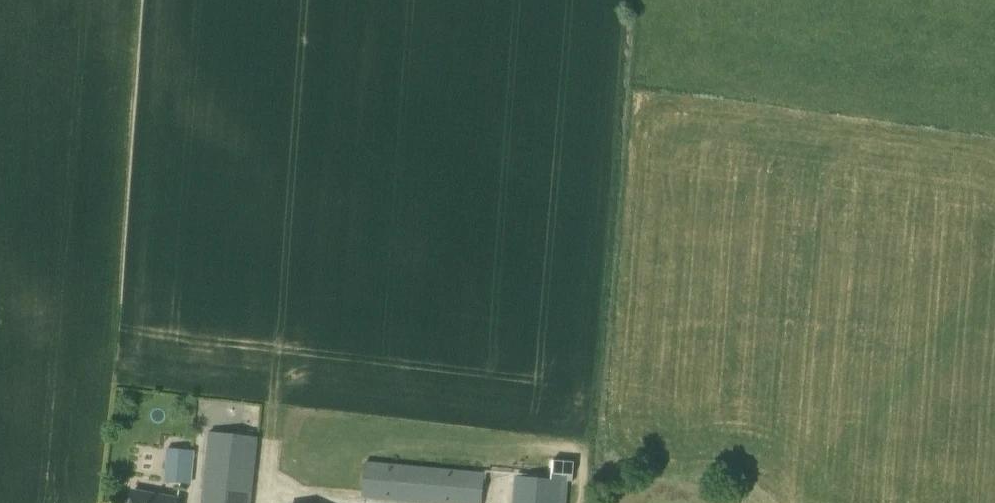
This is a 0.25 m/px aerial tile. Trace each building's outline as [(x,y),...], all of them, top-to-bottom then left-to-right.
[(258,437),(209,432),(201,502),(251,502),(258,437)] [(191,484),(194,450),(167,447),(164,481),(191,484)] [(484,472),(365,461),(361,498),(419,502),(481,502),(484,472)] [(515,476),(513,502),(559,502),(561,480),(515,476)] [(179,498),(133,490),(131,502),(178,502),(179,498)]
